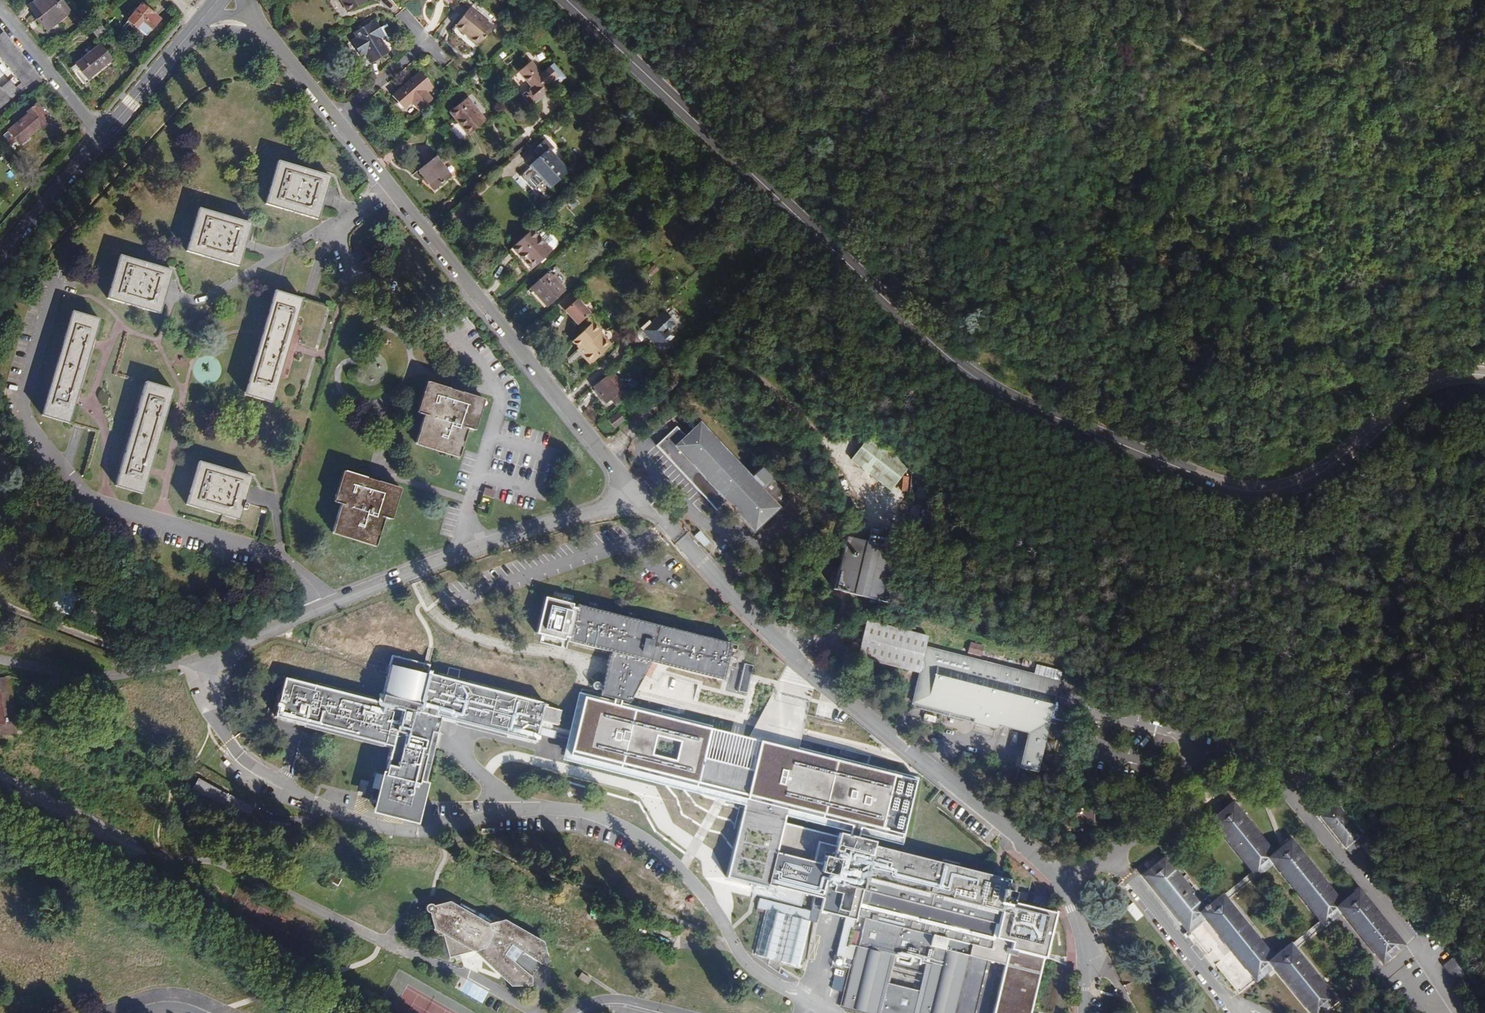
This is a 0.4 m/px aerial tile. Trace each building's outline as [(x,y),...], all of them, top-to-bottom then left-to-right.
[(60,0),(36,0),(28,7),(47,30),(70,11),(60,0)] [(347,13),(366,2),(365,0),(340,0),(347,13)] [(159,18),(142,4),(128,20),(137,27),(145,35),(159,18)] [(494,27),(470,8),(455,26),(478,46),(494,27)] [(700,23),(688,14),(680,21),(690,30),(700,23)] [(106,30),(96,18),(88,24),(98,36),(106,30)] [(377,34),(382,31),(375,20),(353,32),(357,38),(351,42),(360,57),(366,53),(372,63),(388,53),(380,38),(377,34)] [(719,36),(704,52),(711,59),(726,42),(719,36)] [(76,64),(80,69),(88,79),(112,59),(100,44),(93,50),(89,45),(83,50),(87,55),(76,64)] [(741,70),(749,63),(741,57),(735,63),(741,70)] [(519,71),(532,88),(523,95),(531,104),(551,88),(530,62),(519,71)] [(75,73),(80,69),(76,64),(71,68),(75,73)] [(392,96),(403,109),(412,102),(420,111),(433,100),(426,92),(433,86),(420,71),(392,96)] [(20,92),(15,87),(10,81),(0,89),(0,108),(20,92)] [(20,92),(27,86),(23,81),(15,87),(20,92)] [(449,111),(468,135),(486,121),(467,97),(449,111)] [(29,114),(8,130),(19,143),(39,126),(40,127),(42,127),(49,122),(49,119),(36,103),(27,111),(29,114)] [(529,167),(530,167),(520,176),(539,196),(548,188),(549,189),(569,170),(551,151),(554,149),(545,140),(533,150),(539,157),(529,167)] [(652,154),(647,159),(652,164),(657,160),(652,154)] [(451,176),(436,157),(418,170),(434,190),(451,176)] [(330,176),(278,161),(265,204),(317,219),(330,176)] [(667,165),(663,168),(667,174),(671,171),(667,165)] [(251,223),(199,208),(186,251),(239,267),(245,244),(251,223)] [(552,251),(532,229),(512,247),(532,269),(552,251)] [(172,271),(120,255),(107,298),(159,314),(172,271)] [(648,263),(643,269),(645,272),(651,266),(648,263)] [(531,288),(547,306),(565,290),(549,272),(531,288)] [(643,280),(639,284),(644,289),(648,285),(643,280)] [(952,300),(940,288),(932,296),(944,308),(952,300)] [(277,291),(275,291),(245,395),(270,403),(271,403),(279,375),(302,299),(277,291)] [(590,313),(571,292),(559,304),(577,324),(590,313)] [(668,304),(657,315),(663,322),(675,311),(668,304)] [(100,319),(72,311),(41,415),(69,423),(100,319)] [(630,337),(638,345),(648,336),(660,348),(669,339),(657,326),(659,325),(654,320),(651,323),(648,320),(630,337)] [(593,322),(572,341),(579,348),(582,345),(587,351),(582,355),(591,364),(609,347),(598,336),(601,333),(602,332),(593,322)] [(611,345),(601,333),(598,336),(609,347),(611,345)] [(582,345),(579,348),(577,350),(582,355),(587,351),(582,345)] [(643,371),(638,376),(641,380),(646,375),(643,371)] [(618,390),(608,376),(594,386),(605,403),(611,399),(616,405),(627,395),(624,392),(626,390),(623,386),(618,390)] [(173,390),(146,382),(115,486),(142,494),(173,390)] [(482,399),(429,382),(419,414),(424,415),(415,441),(459,455),(467,429),(472,430),(482,399)] [(608,421),(614,428),(624,419),(619,413),(608,421)] [(15,417),(8,420),(11,429),(18,426),(15,417)] [(656,445),(717,510),(727,501),(755,531),(790,498),(762,468),(752,477),(701,423),(686,436),(677,426),(656,445)] [(870,435),(851,459),(891,490),(910,466),(870,435)] [(251,477),(198,461),(186,504),(239,520),(246,495),(251,477)] [(399,488),(346,471),(336,503),(340,504),(332,531),(376,544),(384,518),(389,519),(399,488)] [(853,504),(839,500),(836,511),(856,517),(853,504)] [(867,542),(846,536),(833,590),(885,603),(899,550),(893,548),(895,537),(887,535),(886,538),(869,534),(867,542)] [(72,616),(81,592),(57,583),(48,607),(72,616)] [(565,613),(568,603),(550,598),(542,635),(568,641),(574,615),(565,613)] [(732,644),(568,603),(565,613),(574,615),(568,641),(614,653),(604,693),(628,699),(650,662),(723,680),(732,644)] [(860,644),(857,656),(857,657),(920,673),(914,695),(912,694),(913,693),(906,691),(903,702),(910,704),(912,698),(913,698),(912,704),(911,707),(997,728),(997,725),(1028,733),(1016,781),(1033,786),(1059,682),(1058,682),(1061,672),(1037,666),(1035,675),(924,647),(927,635),(866,620),(860,644)] [(848,654),(857,656),(860,644),(852,641),(848,654)] [(983,646),(971,643),(968,653),(981,657),(983,646)] [(429,665),(424,663),(392,655),(389,666),(390,666),(381,702),(276,675),(273,684),(283,686),(275,717),(392,746),(376,810),(415,820),(434,745),(429,744),(432,732),(437,734),(441,719),(535,742),(541,718),(559,723),(562,710),(544,706),(545,703),(458,681),(461,670),(449,667),(446,678),(428,673),(430,665),(429,665)] [(755,665),(745,663),(738,693),(748,695),(755,665)] [(17,733),(17,730),(31,727),(30,719),(17,721),(10,677),(0,678),(0,735),(17,733)] [(837,837),(873,847),(902,854),(918,781),(581,696),(565,764),(745,810),(725,882),(771,893),(818,913),(837,837)] [(910,704),(903,702),(901,711),(904,711),(911,707),(912,704),(910,704)] [(429,744),(434,745),(437,734),(432,732),(429,744)] [(1080,739),(1075,764),(1083,766),(1088,741),(1080,739)] [(1095,741),(1092,756),(1098,757),(1101,742),(1095,741)] [(1112,744),(1106,743),(1102,758),(1108,759),(1112,744)] [(1115,747),(1112,761),(1121,763),(1124,749),(1115,747)] [(1128,749),(1124,764),(1130,765),(1134,750),(1128,749)] [(222,801),(226,794),(199,778),(191,792),(200,797),(198,800),(243,826),(253,809),(230,796),(226,803),(222,801)] [(1319,817),(1351,855),(1367,842),(1362,835),(1368,830),(1342,799),(1319,817)] [(1291,841),(1274,855),(1233,804),(1212,821),(1253,871),(1205,909),(1165,859),(1144,876),(1188,931),(1205,917),(1256,980),(1273,967),(1310,1012),(1319,1012),(1335,1000),(1294,949),(1341,911),(1382,962),(1403,945),(1359,890),(1342,903),(1291,841)] [(1080,813),(1059,814),(1059,832),(1081,831),(1081,824),(1094,823),(1094,809),(1080,809),(1080,813)] [(1188,846),(1193,853),(1209,840),(1204,833),(1188,846)] [(993,941),(995,941),(1011,904),(1016,884),(1009,883),(1009,880),(902,854),(873,847),(837,837),(818,913),(852,922),(858,907),(982,939),(993,941)] [(331,873),(327,879),(338,886),(342,880),(331,873)] [(451,906),(450,901),(437,905),(437,907),(434,908),(434,906),(433,905),(432,904),(430,904),(429,904),(427,905),(426,906),(426,908),(426,910),(427,911),(430,913),(432,912),(433,915),(431,915),(436,937),(444,935),(450,958),(479,949),(480,950),(479,954),(482,957),(486,956),(487,957),(487,960),(516,986),(532,986),(532,977),(541,964),(549,962),(545,946),(506,924),(501,921),(499,921),(496,922),(495,923),(494,925),(494,927),(490,928),(451,906)] [(1011,904),(995,941),(1010,945),(993,1012),(1031,1012),(1055,915),(1011,904)] [(1136,924),(1143,918),(1133,905),(1126,911),(1136,924)] [(809,921),(768,910),(756,956),(797,966),(809,921)] [(855,946),(849,944),(845,958),(852,960),(855,946)] [(1391,971),(1388,967),(1383,971),(1365,951),(1361,954),(1382,979),(1391,971)] [(1443,966),(1458,986),(1468,979),(1453,958),(1443,966)]
